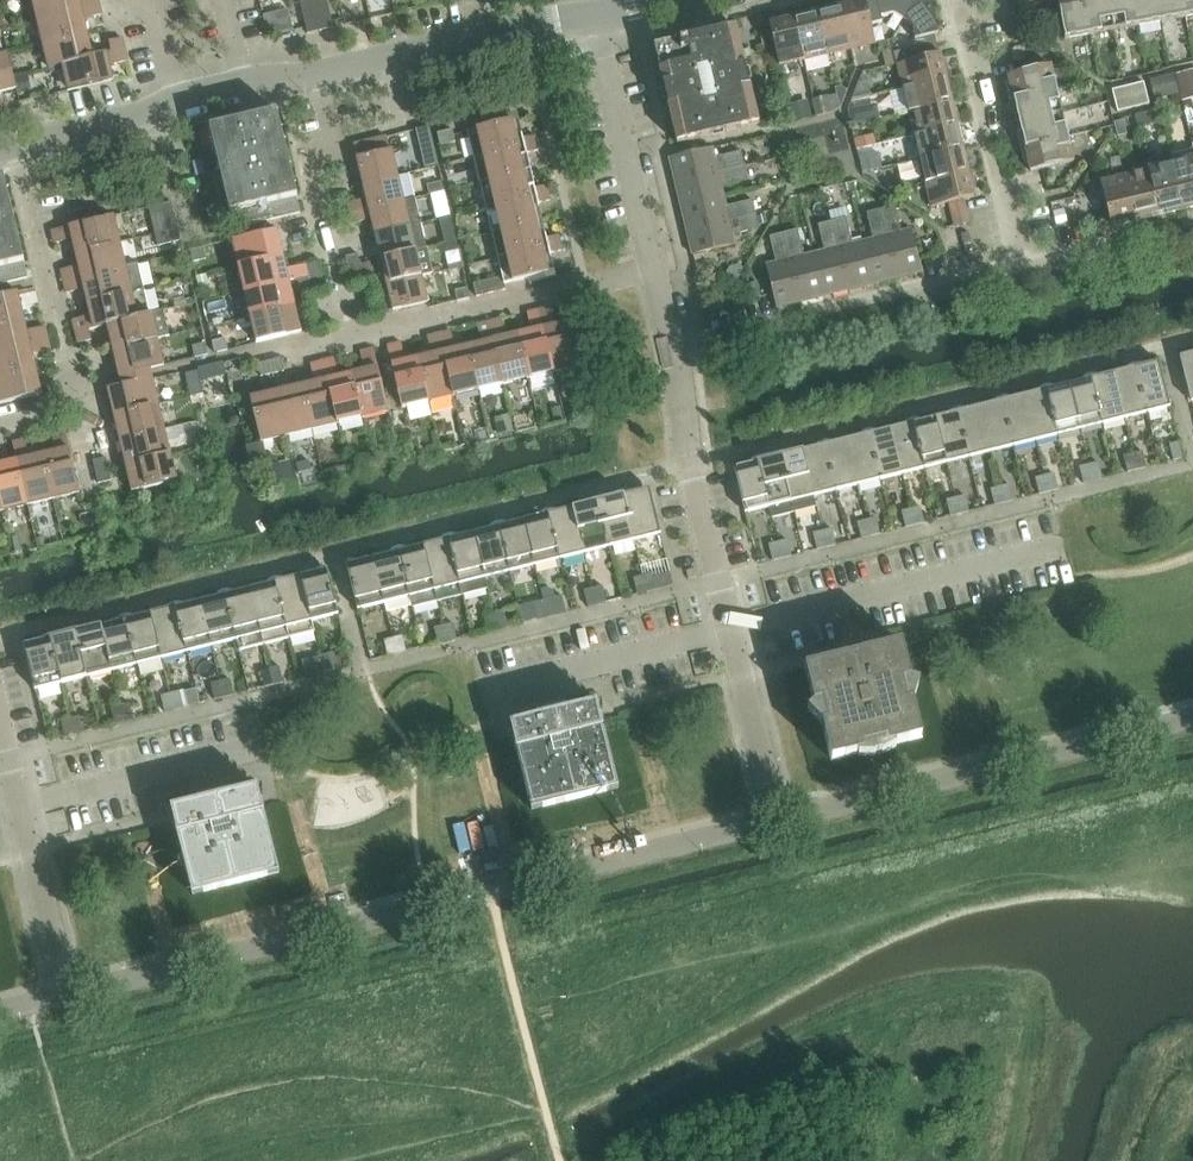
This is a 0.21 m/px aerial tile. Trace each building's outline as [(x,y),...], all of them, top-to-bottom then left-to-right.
[(37,19),(98,4),(97,0),(32,0),(37,19)] [(300,3),(308,35),(321,32),(313,0),(312,0),(300,3)] [(321,32),(334,29),(327,0),(313,0),(321,32)] [(840,3),(851,50),(876,44),(870,21),(865,2),(857,4),(857,0),(853,0),(840,3)] [(865,2),(870,21),(893,16),(903,22),(916,0),(875,0),(865,2)] [(939,35),(931,2),(928,0),(916,0),(903,22),(912,27),(919,60),(939,55),(934,37),(939,35)] [(1065,40),(1091,36),(1084,0),(1057,0),(1065,40)] [(1091,36),(1113,32),(1107,0),(1084,0),(1091,36)] [(1113,32),(1137,27),(1132,0),(1107,0),(1113,32)] [(1137,27),(1161,23),(1157,0),(1132,0),(1137,27)] [(1161,23),(1185,18),(1182,0),(1157,0),(1161,23)] [(1185,18),(1192,17),(1192,0),(1182,0),(1185,18)] [(840,3),(823,7),(824,11),(817,13),(828,56),(851,50),(840,3)] [(84,20),(101,16),(98,4),(37,19),(42,44),(87,33),(84,20)] [(809,10),(793,14),(804,62),(828,56),(817,13),(810,15),(809,10)] [(777,23),(769,24),(780,67),(804,62),(793,14),(776,18),(777,23)] [(0,19),(2,27),(9,26),(7,17),(0,19)] [(736,28),(654,47),(678,145),(759,125),(736,28)] [(87,33),(42,44),(49,70),(63,67),(62,66),(93,59),(92,57),(87,33)] [(109,42),(111,53),(125,50),(122,39),(109,42)] [(62,66),(63,67),(69,92),(114,81),(110,66),(128,62),(125,50),(111,53),(92,57),(93,59),(62,66)] [(893,50),(882,53),(886,68),(896,65),(893,50)] [(0,56),(0,93),(17,89),(8,54),(0,56)] [(919,60),(897,65),(903,89),(950,78),(946,62),(942,63),(940,55),(939,55),(919,60)] [(1051,66),(1008,76),(1010,84),(1006,85),(1010,103),(1014,102),(1057,92),(1051,66)] [(28,77),(16,80),(19,91),(31,89),(28,77)] [(950,78),(903,89),(909,113),(951,103),(950,96),(954,95),(950,78)] [(859,82),(852,100),(871,96),(868,86),(859,82)] [(1144,83),(1112,91),(1118,113),(1149,106),(1144,83)] [(841,87),(835,89),(840,111),(848,92),(841,87)] [(1057,92),(1014,102),(1019,125),(1062,115),(1057,92)] [(828,97),(813,100),(817,117),(832,114),(828,97)] [(951,103),(909,113),(914,137),(961,126),(957,109),(953,110),(951,103)] [(809,104),(789,108),(793,123),(795,123),(812,119),(809,104)] [(863,108),(849,111),(851,125),(865,122),(863,108)] [(277,112),(210,128),(230,214),(231,213),(235,230),(300,214),(297,198),(298,198),(277,112)] [(1154,112),(1135,117),(1138,128),(1157,124),(1154,112)] [(1019,125),(1021,132),(1017,133),(1021,150),(1068,139),(1062,115),(1019,125)] [(519,120),(468,132),(480,184),(531,172),(527,154),(539,151),(535,136),(523,139),(519,120)] [(1123,121),(1114,123),(1118,137),(1127,135),(1123,121)] [(961,126),(914,137),(920,160),(963,150),(961,143),(965,142),(961,126)] [(453,130),(438,134),(442,154),(457,151),(453,130)] [(873,136),(854,140),(857,150),(876,146),(873,136)] [(387,138),(354,146),(363,185),(398,177),(392,151),(390,151),(387,138)] [(1068,139),(1021,150),(1025,166),(1029,165),(1031,173),(1074,163),(1068,139)] [(433,144),(421,147),(426,168),(438,166),(433,144)] [(713,149),(670,159),(675,183),(745,167),(741,152),(715,159),(713,149)] [(963,150),(920,160),(925,184),(973,173),(969,156),(964,157),(963,150)] [(1169,156),(1172,165),(1183,212),(1192,209),(1192,151),(1192,150),(1169,156)] [(878,154),(858,158),(862,174),(882,169),(878,154)] [(202,160),(192,163),(196,177),(205,175),(202,160)] [(1172,165),(1148,171),(1158,213),(1165,211),(1166,216),(1183,212),(1172,165)] [(748,181),(745,167),(675,183),(681,208),(724,197),(722,187),(748,181)] [(1153,219),(1152,215),(1158,213),(1148,171),(1124,176),(1136,223),(1153,219)] [(480,184),(492,234),(543,222),(539,204),(550,201),(547,186),(535,189),(531,172),(480,184)] [(964,201),(974,198),(972,190),(976,189),(973,173),(925,184),(931,208),(949,204),(954,227),(969,223),(964,201)] [(1100,182),(1106,206),(1091,210),(1094,218),(1108,215),(1111,225),(1118,223),(1119,227),(1136,223),(1124,176),(1100,182)] [(25,262),(5,177),(0,178),(0,286),(28,279),(24,263),(25,262)] [(367,200),(348,204),(351,214),(363,212),(362,211),(369,210),(404,201),(398,177),(363,185),(367,200)] [(441,182),(428,185),(430,196),(443,192),(441,182)] [(727,207),(724,197),(681,208),(687,232),(756,215),(753,201),(727,207)] [(404,201),(369,210),(375,235),(421,224),(415,199),(404,201)] [(172,203),(149,209),(152,221),(175,216),(172,203)] [(895,207),(881,210),(898,279),(922,273),(912,230),(901,233),(895,207)] [(866,214),(873,240),(863,242),(873,285),(898,279),(881,210),(866,214)] [(1067,224),(1064,210),(1054,213),(1057,227),(1067,224)] [(365,222),(363,212),(351,214),(353,225),(365,222)] [(734,236),(760,229),(756,215),(687,232),(693,256),(736,246),(734,236)] [(175,216),(152,221),(155,234),(178,229),(175,216)] [(114,217),(52,232),(55,244),(79,239),(83,252),(121,243),(114,217)] [(450,217),(440,220),(443,233),(453,230),(450,217)] [(846,218),(832,222),(849,291),(873,285),(863,242),(853,245),(846,218)] [(502,278),(473,285),(476,298),(506,291),(504,285),(546,275),(546,277),(549,276),(548,274),(555,273),(551,254),(562,251),(559,236),(547,239),(543,222),(492,234),(502,278)] [(824,252),(814,254),(825,297),(849,291),(832,222),(818,225),(824,252)] [(421,224),(375,235),(381,261),(416,252),(427,250),(421,224)] [(178,229),(155,234),(158,247),(181,242),(178,229)] [(798,230),(784,234),(801,303),(825,297),(814,254),(804,257),(798,230)] [(277,231),(232,241),(238,268),(284,257),(277,231)] [(776,264),(766,266),(776,309),(801,303),(784,234),(769,237),(776,264)] [(83,252),(86,265),(61,271),(64,283),(126,268),(121,243),(83,252)] [(204,248),(191,251),(193,263),(206,260),(204,248)] [(416,252),(381,261),(387,285),(422,277),(416,252)] [(358,255),(346,257),(349,268),(361,265),(358,255)] [(289,282),(308,277),(321,274),(318,263),(287,270),(284,257),(238,268),(244,293),(289,282)] [(361,265),(349,268),(351,278),(363,275),(361,265)] [(730,268),(726,275),(737,280),(744,269),(738,266),(730,268)] [(126,268),(64,283),(67,294),(91,288),(94,302),(132,293),(126,268)] [(321,274),(308,277),(311,289),(324,286),(321,274)] [(207,275),(196,278),(199,288),(209,285),(207,275)] [(422,277),(387,285),(393,311),(428,303),(422,277)] [(289,282),(244,293),(250,318),(295,307),(289,282)] [(757,283),(748,285),(749,289),(751,301),(761,298),(757,283)] [(467,289),(455,292),(458,302),(469,299),(467,289)] [(138,318),(138,317),(150,314),(144,290),(132,293),(94,302),(98,315),(73,321),(76,335),(94,330),(108,326),(107,325),(138,318)] [(25,319),(18,292),(0,297),(0,324),(25,319)] [(295,307),(250,318),(257,344),(302,333),(295,307)] [(539,311),(554,374),(580,367),(569,322),(555,326),(550,308),(539,311)] [(138,318),(107,325),(108,326),(113,350),(158,340),(170,337),(164,311),(152,314),(152,313),(150,314),(138,317),(138,318)] [(532,331),(518,334),(529,379),(554,374),(539,311),(527,314),(532,331)] [(48,339),(45,328),(28,332),(25,319),(0,324),(0,351),(48,339)] [(529,379),(518,334),(505,338),(500,320),(489,323),(504,385),(529,379)] [(477,326),(482,343),(468,346),(479,391),(504,385),(489,323),(477,326)] [(94,330),(76,335),(79,344),(97,340),(94,330)] [(451,332),(439,335),(454,397),(479,391),(468,346),(455,350),(451,332)] [(439,335),(427,337),(432,355),(418,358),(429,403),(454,397),(439,335)] [(0,351),(0,377),(36,369),(33,355),(51,351),(48,339),(0,351)] [(225,339),(212,342),(215,354),(228,351),(225,339)] [(158,340),(113,350),(123,380),(122,387),(153,379),(152,373),(151,369),(164,366),(158,340)] [(205,344),(192,347),(195,359),(208,356),(205,344)] [(401,344),(388,347),(403,409),(429,403),(418,358),(405,361),(401,344)] [(361,353),(365,371),(352,374),(363,419),(389,413),(374,350),(361,353)] [(1181,358),(1192,402),(1192,355),(1181,358)] [(270,362),(273,375),(284,372),(281,359),(270,362)] [(363,419),(352,374),(338,377),(334,360),(323,362),(338,425),(363,419)] [(270,362),(258,365),(261,378),(273,375),(270,362)] [(323,362),(311,365),(315,383),(301,386),(312,431),(338,425),(323,362)] [(1159,363),(1135,369),(1147,413),(1170,407),(1159,363)] [(0,377),(0,405),(43,395),(36,369),(0,377)] [(1135,369),(1113,374),(1124,419),(1147,413),(1135,369)] [(198,371),(186,375),(188,386),(201,383),(198,371)] [(1113,374),(1091,380),(1102,424),(1124,419),(1113,374)] [(122,387),(108,390),(114,416),(159,405),(153,379),(122,387)] [(1091,380),(1069,385),(1080,430),(1102,424),(1091,380)] [(201,383),(188,386),(191,398),(204,395),(201,383)] [(1069,385),(1047,391),(1058,435),(1080,430),(1069,385)] [(301,386),(277,392),(288,437),(312,431),(301,386)] [(1047,391),(1025,396),(1036,441),(1058,435),(1047,391)] [(277,392),(250,398),(261,443),(263,443),(288,437),(277,392)] [(1025,396),(1003,402),(1014,446),(1036,441),(1025,396)] [(1003,402),(980,408),(991,452),(1014,446),(1003,402)] [(159,405),(114,416),(120,441),(165,430),(159,405)] [(560,408),(552,410),(555,421),(563,418),(560,408)] [(980,408),(958,413),(969,457),(991,452),(980,408)] [(958,413),(936,419),(947,463),(969,457),(958,413)] [(936,419),(913,424),(924,469),(947,463),(936,419)] [(511,421),(498,425),(502,440),(515,437),(511,421)] [(913,424),(891,430),(902,474),(924,469),(913,424)] [(165,430),(120,441),(126,466),(171,455),(165,430)] [(891,430),(869,435),(880,480),(902,474),(891,430)] [(43,455),(54,500),(80,494),(65,431),(52,434),(56,452),(43,455)] [(869,435),(847,441),(858,485),(880,480),(869,435)] [(54,500),(43,455),(29,458),(25,440),(13,443),(17,461),(18,461),(29,506),(54,500)] [(847,441),(825,446),(836,491),(858,485),(847,441)] [(261,443),(248,446),(253,469),(268,466),(263,443),(261,443)] [(1179,443),(1169,445),(1173,462),(1183,459),(1179,443)] [(825,446),(803,452),(814,496),(836,491),(825,446)] [(803,452),(780,457),(794,513),(816,508),(814,496),(803,452)] [(1133,454),(1137,471),(1147,468),(1143,452),(1133,454)] [(1133,454),(1124,457),(1128,473),(1137,471),(1133,454)] [(171,455),(126,466),(132,492),(177,482),(171,455)] [(780,457),(758,463),(769,507),(772,519),(794,513),(780,457)] [(106,458),(93,461),(96,473),(109,470),(106,458)] [(0,465),(0,496),(4,512),(29,506),(18,461),(17,461),(0,465)] [(290,461),(270,465),(274,482),(294,478),(290,461)] [(736,472),(736,473),(736,475),(746,513),(769,507),(758,463),(741,467),(739,468),(738,469),(737,470),(736,472)] [(1089,465),(1093,482),(1102,479),(1098,463),(1089,465)] [(1089,465),(1080,468),(1084,484),(1093,482),(1089,465)] [(109,470),(96,473),(99,485),(112,482),(109,470)] [(1045,476),(1049,493),(1058,490),(1054,474),(1045,476)] [(1045,476),(1035,479),(1039,495),(1049,493),(1045,476)] [(1000,487),(1004,504),(1014,501),(1010,485),(1000,487)] [(1000,487),(991,490),(995,506),(1004,504),(1000,487)] [(623,497),(634,541),(661,534),(651,496),(651,495),(650,494),(649,492),(648,492),(646,491),(644,491),(623,497)] [(965,496),(956,498),(960,515),(969,513),(965,496)] [(623,497),(598,503),(609,547),(634,541),(623,497)] [(956,498),(946,501),(951,517),(960,515),(956,498)] [(598,503),(574,509),(585,553),(609,547),(598,503)] [(921,507),(911,510),(915,526),(925,524),(921,507)] [(574,509),(549,515),(560,559),(585,553),(574,509)] [(911,510),(902,512),(906,528),(915,526),(911,510)] [(549,515),(524,521),(535,566),(560,559),(549,515)] [(876,518),(867,521),(871,537),(880,535),(876,518)] [(524,521),(499,528),(510,572),(535,566),(524,521)] [(867,521),(858,523),(862,539),(871,537),(867,521)] [(499,528),(475,534),(486,578),(510,572),(499,528)] [(822,532),(827,548),(836,546),(832,529),(822,532)] [(822,532),(813,534),(817,550),(827,548),(822,532)] [(475,534),(449,540),(463,596),(488,590),(486,578),(475,534)] [(43,538),(37,540),(39,548),(45,547),(43,538)] [(449,540),(424,546),(438,602),(463,596),(449,540)] [(787,540),(778,542),(782,559),(792,557),(787,540)] [(778,542),(769,545),(773,562),(782,559),(778,542)] [(424,546),(399,553),(412,607),(413,608),(438,602),(424,546)] [(399,553),(374,559),(385,603),(387,613),(412,607),(399,553)] [(374,559),(347,565),(358,610),(385,603),(374,559)] [(301,577),(312,621),(313,621),(338,615),(327,570),(301,577)] [(643,576),(647,593),(657,590),(653,574),(643,576)] [(643,576),(634,579),(638,595),(647,593),(643,576)] [(301,577),(276,583),(290,639),(316,633),(313,621),(312,621),(301,577)] [(276,583),(251,589),(265,645),(290,639),(276,583)] [(603,587),(593,589),(598,605),(607,603),(603,587)] [(251,589),(226,596),(237,640),(240,652),(265,645),(251,589)] [(593,589),(584,591),(588,608),(598,605),(593,589)] [(226,596),(201,602),(212,646),(237,640),(226,596)] [(553,599),(544,601),(548,618),(557,615),(553,599)] [(544,601),(534,604),(538,620),(548,618),(544,601)] [(201,602),(176,608),(187,652),(212,646),(201,602)] [(176,608),(151,614),(162,659),(187,652),(176,608)] [(494,614),(498,630),(507,628),(503,611),(494,614)] [(151,614),(126,621),(137,665),(162,659),(151,614)] [(494,614),(484,616),(489,632),(498,630),(494,614)] [(126,621),(101,627),(112,671),(137,665),(126,621)] [(453,624),(444,626),(448,642),(457,640),(453,624)] [(444,626),(435,628),(439,645),(448,642),(444,626)] [(101,627),(76,633),(87,677),(112,671),(101,627)] [(76,633),(51,639),(62,684),(87,677),(76,633)] [(394,639),(398,655),(407,653),(403,636),(394,639)] [(26,647),(26,648),(26,649),(36,690),(62,684),(51,639),(28,645),(27,646),(26,646),(26,647)] [(394,639),(384,641),(388,657),(398,655),(394,639)] [(923,739),(914,703),(912,693),(914,693),(902,644),(805,669),(817,717),(820,716),(832,762),(923,739)] [(321,657),(325,673),(334,671),(330,654),(321,657)] [(321,657),(312,659),(316,676),(325,673),(321,657)] [(280,667),(271,669),(275,686),(284,683),(280,667)] [(271,669),(261,672),(265,688),(275,686),(271,669)] [(221,682),(225,698),(234,696),(230,679),(221,682)] [(221,682),(211,684),(215,701),(225,698),(221,682)] [(171,694),(175,711),(184,708),(180,692),(171,694)] [(171,694),(162,697),(166,713),(175,711),(171,694)] [(597,703),(510,724),(515,744),(532,811),(619,789),(603,724),(597,703)] [(121,707),(125,723),(135,721),(130,704),(121,707)] [(121,707),(112,709),(116,725),(125,723),(121,707)] [(71,719),(75,735),(85,733),(81,717),(71,719)] [(71,719),(62,721),(66,738),(75,735),(71,719)] [(230,794),(171,809),(176,827),(193,896),(280,874),(264,812),(258,787),(230,794)]
